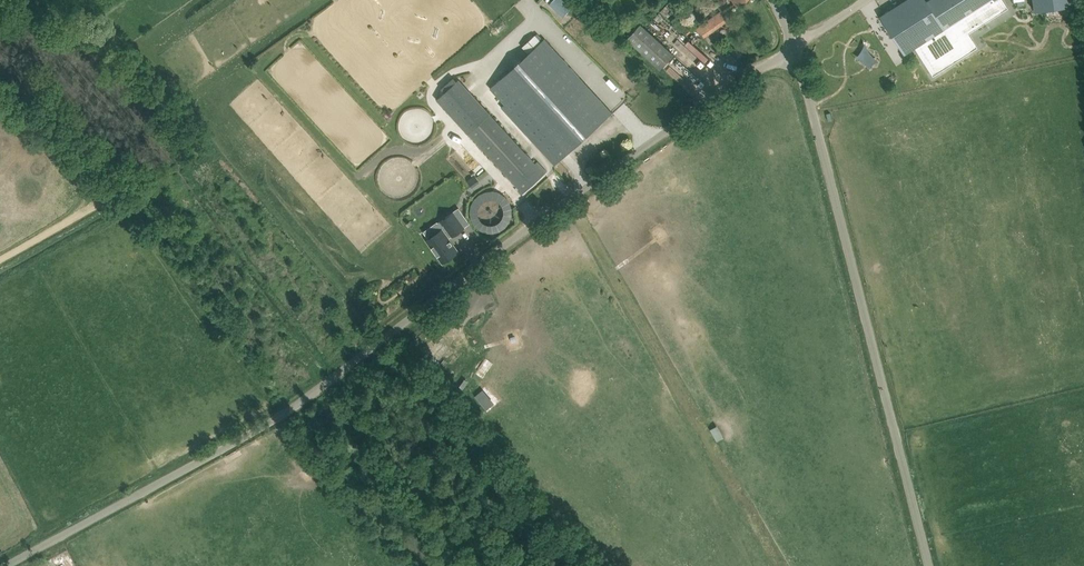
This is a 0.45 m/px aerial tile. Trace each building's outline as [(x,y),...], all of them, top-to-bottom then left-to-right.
[(567,13),(572,7),(564,0),(554,0),(549,5),(556,11),(560,6),(567,13)] [(1003,0),(928,0),(927,1),(926,0),(905,0),(880,16),(881,17),(882,16),(905,52),(904,53),(905,54),(915,47),(934,75),(978,46),(969,33),(1008,8),(1003,0)] [(1075,8),(1074,0),(1034,0),(1036,14),(1075,8)] [(720,11),(711,18),(698,27),(704,37),(727,21),(720,11)] [(628,39),(653,61),(661,69),(674,54),(640,23),(628,39)] [(545,38),(500,79),(491,88),(505,104),(502,107),(555,165),(613,112),(545,38)] [(701,69),(711,59),(691,40),(681,50),(701,69)] [(459,79),(445,91),(437,99),(520,190),(519,191),(522,194),(545,173),(459,79)] [(660,120),(674,104),(666,98),(652,113),(660,120)] [(458,195),(442,206),(458,229),(474,218),(464,204),(468,202),(468,203),(480,195),(469,179),(457,187),(462,193),(458,196),(458,195)] [(718,424),(711,428),(717,439),(724,436),(718,424)] [(296,458),(303,470),(310,466),(304,454),(296,458)]
